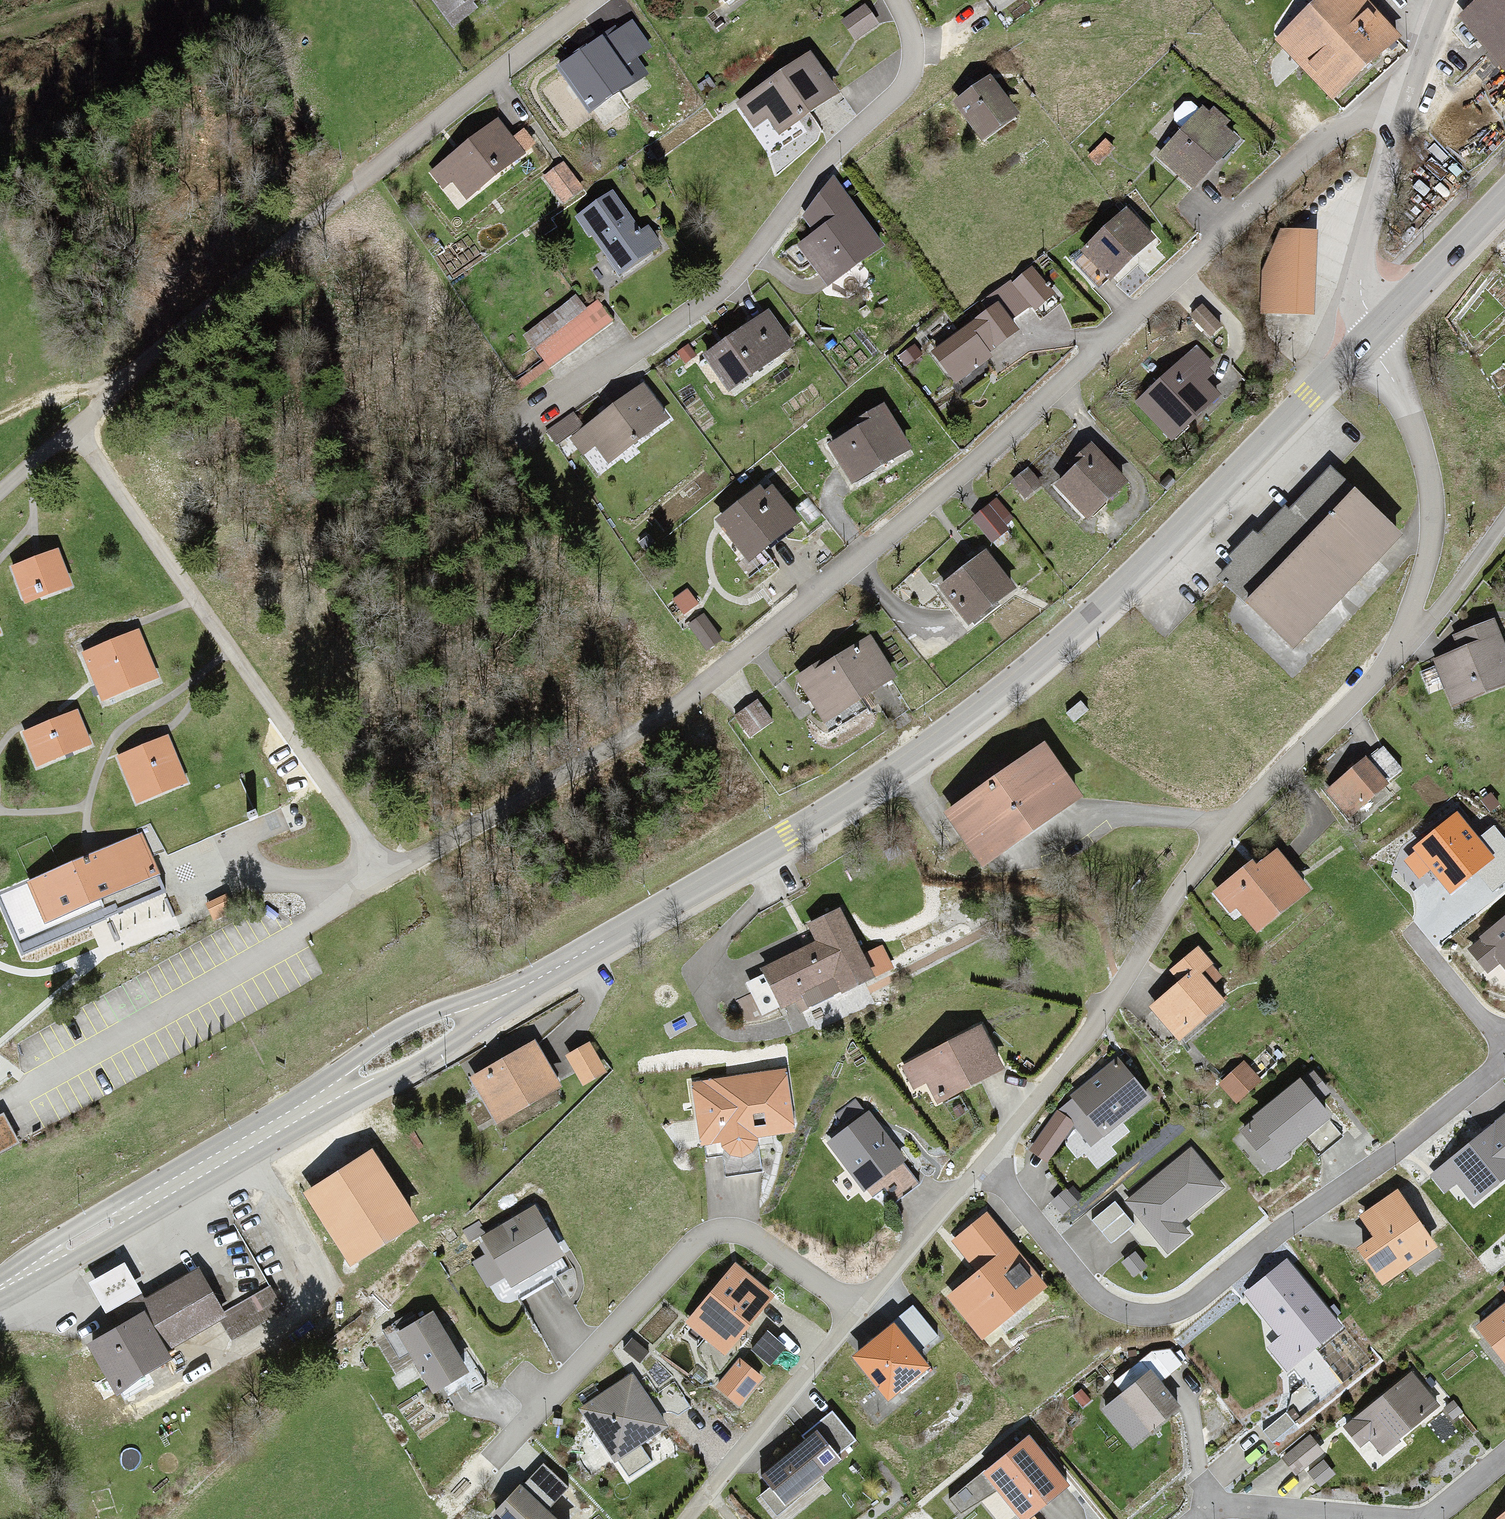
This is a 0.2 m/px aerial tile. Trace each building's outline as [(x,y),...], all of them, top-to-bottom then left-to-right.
[(448,26),(484,0),(429,0),(448,26)] [(730,9),(743,0),(724,0),(730,9)] [(1276,39),(1336,103),(1406,38),(1370,0),(1318,0),(1276,39)] [(1460,13),(1504,69),(1504,0),(1477,0),(1460,13)] [(616,29),(553,69),(581,113),(644,73),(616,29)] [(806,53),(740,106),(753,122),(762,115),(775,131),(832,85),(806,53)] [(989,76),(957,101),(985,139),(1017,114),(989,76)] [(1198,110),(1158,158),(1197,190),(1237,142),(1198,110)] [(495,119),(429,172),(442,189),(451,181),(464,197),(522,152),(495,119)] [(850,204),(798,244),(831,286),(882,246),(850,204)] [(622,208),(586,234),(618,278),(654,252),(622,208)] [(1123,212),(1081,251),(1105,277),(1147,239),(1123,212)] [(1314,316),(1318,230),(1281,229),(1263,270),(1261,314),(1314,316)] [(1032,269),(1014,283),(1037,313),(1055,300),(1032,269)] [(516,317),(528,331),(547,315),(535,301),(516,317)] [(535,351),(550,369),(610,321),(595,303),(535,351)] [(992,304),(929,349),(954,382),(1016,337),(992,304)] [(765,311),(704,354),(730,391),(791,348),(765,311)] [(1187,359),(1138,403),(1170,439),(1220,395),(1187,359)] [(596,441),(611,459),(668,413),(642,382),(584,429),(573,416),(550,435),(557,444),(568,435),(582,452),(596,441)] [(884,411),(831,439),(851,478),(904,451),(884,411)] [(1089,450),(1055,486),(1089,518),(1123,482),(1089,450)] [(1224,581),(1296,646),(1399,533),(1327,468),(1224,581)] [(1025,474),(1012,485),(1023,500),(1037,488),(1025,474)] [(763,486),(717,521),(748,562),(794,527),(763,486)] [(989,507),(974,520),(990,540),(1006,527),(989,507)] [(59,548),(10,566),(24,602),(72,584),(59,548)] [(986,552),(938,584),(964,622),(1011,590),(986,552)] [(1455,703),(1504,683),(1504,646),(1495,622),(1454,639),(1459,650),(1437,659),(1455,703)] [(159,677),(139,629),(82,652),(101,700),(159,677)] [(870,637),(795,680),(818,720),(893,676),(870,637)] [(79,708),(23,731),(37,766),(93,744),(79,708)] [(166,739),(117,757),(132,802),(181,784),(166,739)] [(1043,744),(943,811),(978,864),(1079,796),(1043,744)] [(1382,749),(1327,789),(1346,815),(1401,775),(1382,749)] [(0,891),(0,904),(21,954),(167,893),(141,832),(0,891)] [(1282,849),(1257,867),(1252,861),(1215,891),(1232,913),(1239,907),(1257,931),(1312,890),(1282,849)] [(1449,913),(1504,977),(1504,867),(1449,913)] [(815,940),(760,967),(777,1002),(830,976),(837,991),(871,975),(839,910),(808,925),(815,940)] [(1177,982),(1151,1006),(1183,1041),(1239,990),(1199,946),(1169,973),(1177,982)] [(983,1026),(903,1067),(914,1087),(925,1081),(934,1098),(1002,1063),(983,1026)] [(531,1042),(469,1075),(493,1119),(555,1086),(531,1042)] [(590,1044),(563,1057),(576,1083),(602,1070),(590,1044)] [(1152,1098),(1119,1058),(1069,1095),(1072,1099),(1057,1110),(1030,1150),(1050,1164),(1074,1126),(1093,1146),(1152,1098)] [(1240,1063),(1219,1086),(1239,1105),(1260,1081),(1240,1063)] [(771,1066),(682,1082),(694,1146),(713,1142),(719,1153),(731,1157),(742,1150),(746,1137),(783,1131),(771,1066)] [(1312,1067),(1301,1077),(1240,1130),(1273,1169),(1335,1117),(1321,1099),(1334,1091),(1312,1067)] [(896,1145),(865,1099),(825,1124),(857,1172),(896,1145)] [(3,1107),(0,1109),(0,1145),(18,1135),(3,1107)] [(1431,1172),(1445,1195),(1456,1185),(1473,1205),(1504,1181),(1504,1116),(1431,1172)] [(1220,1176),(1181,1128),(1118,1179),(1165,1239),(1182,1223),(1176,1212),(1220,1176)] [(360,1151),(286,1190),(324,1264),(399,1224),(360,1151)] [(1107,1187),(1088,1203),(1106,1227),(1126,1212),(1107,1187)] [(1439,1245),(1397,1188),(1358,1216),(1373,1236),(1358,1249),(1388,1284),(1439,1245)] [(527,1204),(468,1237),(495,1286),(554,1253),(527,1204)] [(1048,1282),(991,1207),(931,1254),(991,1329),(1048,1282)] [(1285,1248),(1244,1278),(1300,1344),(1339,1314),(1285,1248)] [(768,1297),(724,1263),(675,1324),(718,1359),(768,1297)] [(147,1310),(88,1343),(111,1385),(167,1353),(163,1346),(217,1316),(229,1338),(279,1311),(267,1289),(223,1313),(198,1270),(173,1284),(143,1301),(147,1310)] [(1474,1304),(1504,1342),(1504,1282),(1474,1304)] [(957,1348),(913,1298),(858,1346),(902,1396),(957,1348)] [(418,1314),(379,1336),(412,1396),(452,1374),(418,1314)] [(782,1346),(758,1331),(744,1354),(768,1368),(782,1346)] [(1177,1390),(1142,1348),(1112,1368),(1151,1414),(1177,1390)] [(755,1375),(731,1356),(703,1392),(727,1411),(755,1375)] [(1443,1400),(1411,1361),(1340,1411),(1375,1452),(1443,1400)] [(628,1373),(568,1404),(598,1462),(658,1430),(628,1373)] [(862,1436),(833,1402),(756,1472),(785,1502),(862,1436)] [(1026,1418),(982,1455),(1024,1507),(1067,1470),(1026,1418)] [(507,1481),(472,1517),(474,1518),(552,1518),(542,1509),(559,1491),(531,1465),(511,1486),(507,1481)] [(1481,1518),(1482,1518),(1504,1518),(1504,1499),(1481,1518)]
